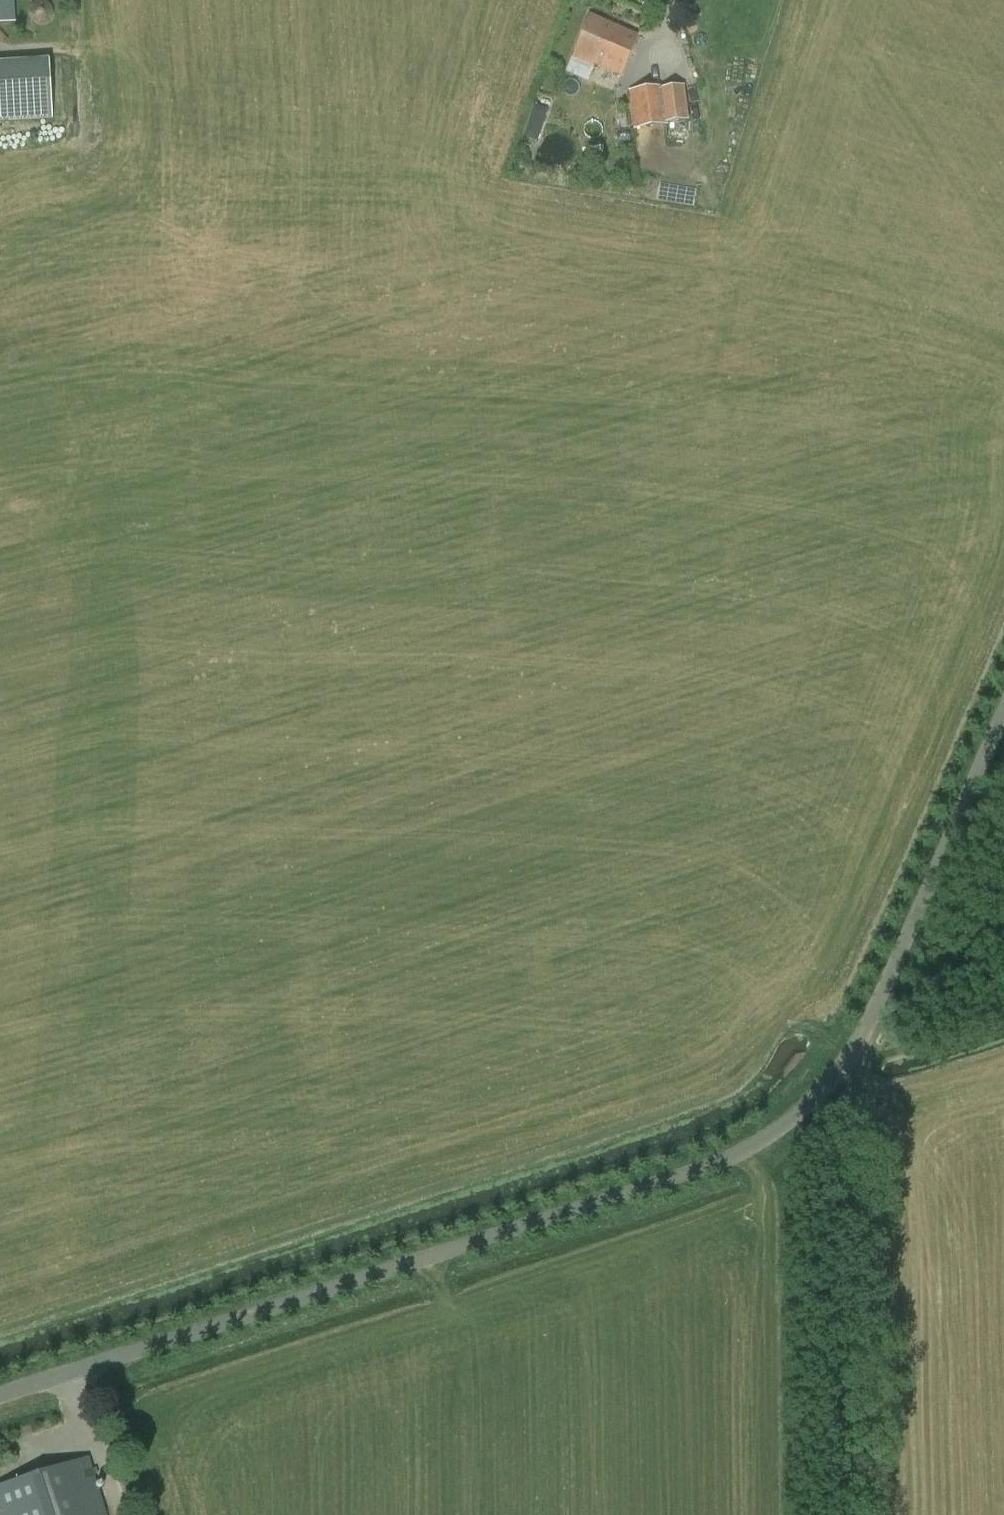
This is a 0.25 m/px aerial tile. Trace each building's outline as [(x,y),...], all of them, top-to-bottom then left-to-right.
[(593,66),(595,64),(621,75),(637,35),(589,16),(572,57),(593,66)] [(52,118),(48,58),(0,62),(0,121),(52,118)] [(684,86),(663,89),(663,85),(628,89),(633,129),(668,125),(667,122),(689,119),(684,86)] [(651,190),(684,195),(686,185),(653,179),(651,190)] [(88,1457),(0,1485),(0,1514),(107,1514),(88,1457)]
